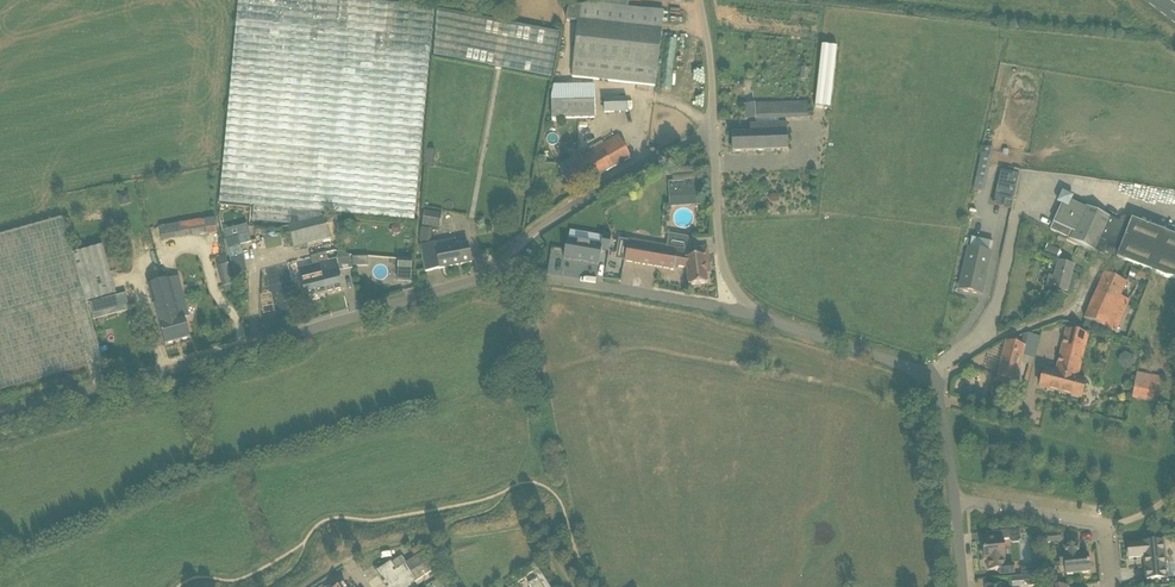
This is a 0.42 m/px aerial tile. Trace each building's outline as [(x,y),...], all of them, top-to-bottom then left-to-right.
[(254,206),(253,223),(289,227),(322,218),(321,213),(415,221),(435,9),(343,0),(239,0),(220,203),(254,206)] [(662,31),(665,12),(592,4),(569,8),(569,11),(568,11),(566,22),(578,23),(578,22),(662,31)] [(496,15),(507,17),(509,7),(497,6),(496,15)] [(434,57),(551,79),(560,33),(438,10),(434,57)] [(572,78),(655,87),(662,31),(578,22),(578,23),(572,78)] [(554,86),(552,121),(595,120),(594,85),(554,86)] [(627,100),(604,101),(605,114),(628,112),(627,100)] [(808,118),(808,106),(809,103),(755,105),(745,105),(745,120),(756,120),(779,119),(808,118)] [(750,133),(732,134),(733,153),(788,151),(787,130),(787,124),(779,124),(779,119),(756,120),(756,125),(750,125),(750,133)] [(631,158),(619,136),(581,157),(580,154),(570,160),(558,167),(563,176),(573,192),(631,158)] [(555,152),(560,163),(569,159),(564,148),(555,152)] [(987,181),(992,159),(983,157),(981,156),(976,179),(978,179),(987,181)] [(673,182),(692,181),(700,180),(698,166),(672,168),(673,182)] [(1012,205),(1017,181),(1019,175),(1001,171),(994,201),(993,206),(1011,210),(1012,205)] [(671,207),(694,205),(692,181),(673,182),(670,183),(671,207)] [(1116,259),(1166,278),(1174,279),(1174,237),(1121,216),(1118,223),(1086,208),(1085,209),(1071,202),(1074,197),(1062,192),(1057,203),(1062,205),(1051,231),(1067,238),(1066,241),(1095,255),(1096,252),(1104,256),(1105,253),(1117,258),(1116,259)] [(423,228),(440,230),(442,216),(425,213),(423,228)] [(326,217),(322,218),(289,227),(294,249),(332,240),(326,217)] [(87,303),(73,255),(63,218),(0,236),(0,391),(103,363),(87,303)] [(161,239),(217,233),(216,219),(160,225),(161,239)] [(401,230),(405,228),(403,225),(400,227),(399,226),(395,225),(392,227),(391,231),(393,234),(397,235),(400,233),(401,230)] [(250,234),(238,237),(240,246),(252,243),(252,242),(250,234)] [(609,253),(612,236),(603,234),(601,245),(567,240),(564,260),(599,266),(601,252),(609,253)] [(225,240),(234,276),(247,273),(240,246),(238,237),(225,240)] [(972,238),(960,291),(981,296),(993,243),(972,238)] [(421,247),(426,272),(472,263),(468,246),(454,248),(453,241),(421,247)] [(687,269),(689,286),(708,284),(705,257),(692,258),(691,250),(685,250),(629,241),(625,262),(677,271),(678,268),(687,269)] [(103,246),(73,255),(87,303),(102,299),(117,295),(103,246)] [(1059,254),(1060,251),(1047,246),(1044,254),(1059,260),(1061,255),(1059,254)] [(322,273),(327,295),(344,291),(340,274),(354,270),(351,257),(339,253),(337,260),(329,261),(327,254),(317,256),(319,263),(322,273)] [(217,259),(220,267),(229,265),(226,256),(221,258),(217,259)] [(412,270),(413,261),(399,260),(398,282),(412,283),(412,270)] [(307,300),(327,295),(322,273),(319,263),(298,268),(299,271),(290,273),(292,284),(302,282),(307,300)] [(1074,267),(1059,263),(1055,278),(1049,277),(1047,287),(1071,293),(1076,276),(1072,275),(1074,267)] [(220,267),(218,268),(223,288),(224,287),(234,285),(234,284),(229,265),(220,267)] [(1132,269),(1128,277),(1140,282),(1141,280),(1145,281),(1147,275),(1132,269)] [(1104,273),(1085,320),(1086,320),(1097,325),(1115,333),(1129,301),(1120,297),(1126,283),(1104,273)] [(176,343),(191,339),(185,317),(190,316),(179,278),(169,280),(175,300),(169,302),(174,321),(169,322),(172,332),(173,332),(176,343)] [(149,286),(165,346),(176,343),(173,332),(172,332),(169,322),(174,321),(169,302),(175,300),(169,280),(149,286)] [(92,316),(129,306),(126,294),(89,304),(92,316)] [(1097,325),(1086,320),(1083,327),(1095,331),(1097,325)] [(1045,369),(1040,388),(1081,399),(1085,383),(1077,381),(1089,335),(1067,330),(1056,372),(1045,369)] [(998,375),(1017,381),(1021,364),(1033,367),(1041,339),(1029,335),(1025,347),(1007,343),(998,375)] [(1161,378),(1137,374),(1132,399),(1156,403),(1161,378)] [(986,399),(987,395),(983,394),(981,401),(989,403),(990,400),(986,399)] [(1014,564),(1005,564),(1003,541),(1010,540),(1010,541),(1013,544),(1019,543),(1021,541),(1021,530),(1009,531),(988,533),(988,541),(983,542),(985,561),(987,560),(988,571),(1001,570),(1001,575),(1015,574),(1014,564)] [(1143,545),(1128,546),(1129,559),(1144,557),(1146,581),(1161,579),(1166,579),(1165,567),(1163,542),(1161,542),(1160,541),(1158,540),(1156,541),(1154,542),(1153,543),(1143,544),(1143,545)] [(1060,566),(1065,566),(1066,575),(1090,573),(1088,557),(1081,558),(1079,545),(1064,547),(1065,556),(1059,557),(1060,566)] [(420,552),(416,547),(411,550),(415,556),(420,552)] [(406,564),(396,570),(391,562),(378,571),(385,582),(383,583),(385,586),(390,586),(426,563),(421,555),(406,564)] [(426,563),(390,586),(412,586),(411,586),(432,572),(426,563)] [(1021,577),(1035,576),(1035,567),(1021,568),(1021,577)] [(538,569),(533,573),(537,579),(537,578),(543,586),(550,586),(538,569)] [(1021,577),(1010,578),(1011,584),(1024,582),(1028,586),(1031,586),(1036,586),(1035,581),(1035,576),(1021,577)] [(537,578),(537,579),(528,585),(530,586),(543,586),(537,578)]
